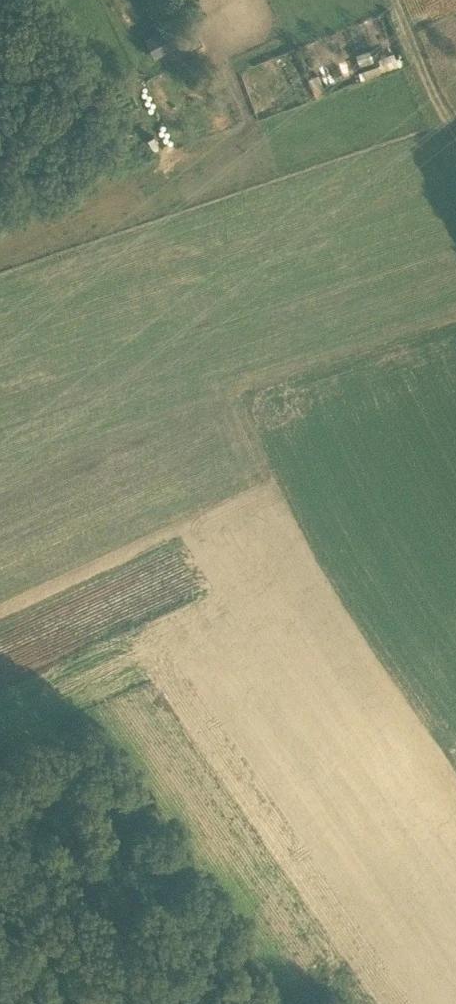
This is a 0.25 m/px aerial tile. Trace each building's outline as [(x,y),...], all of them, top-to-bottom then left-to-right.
[(154,55),(186,39),(176,20),(144,37),(154,55)]
